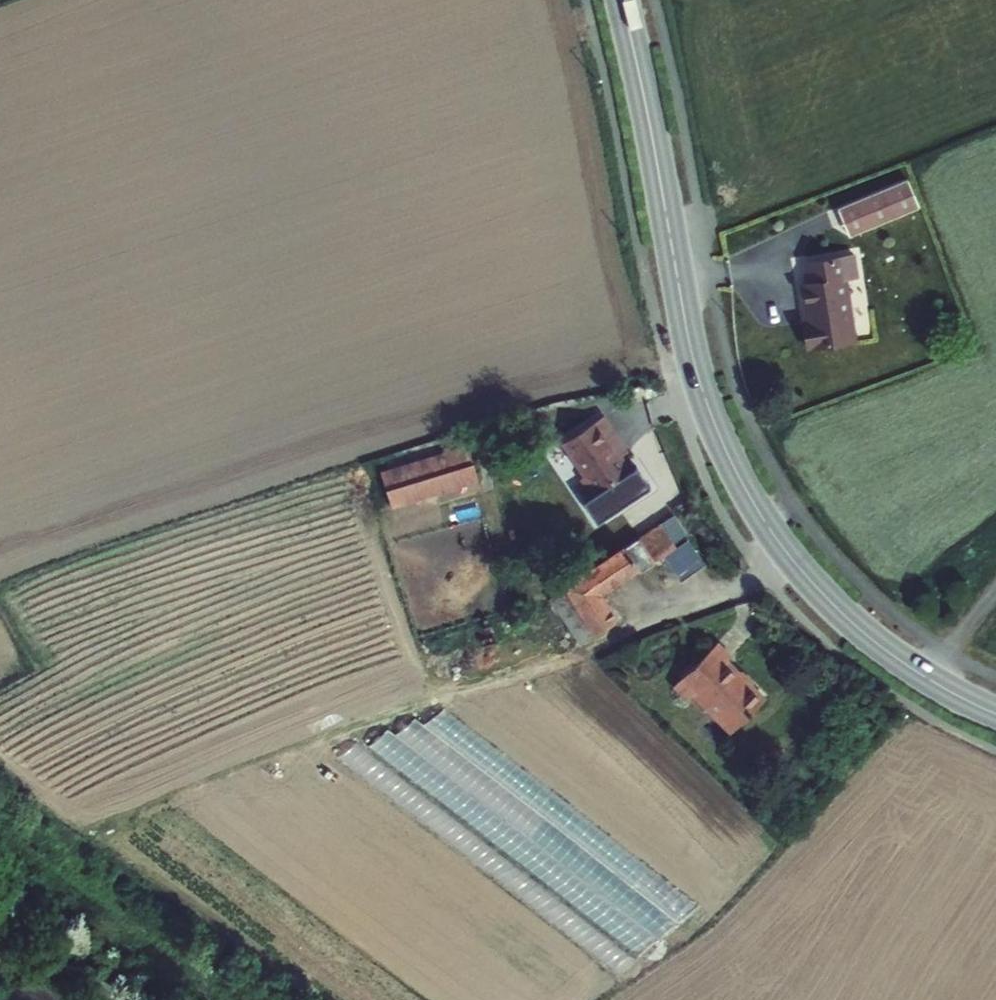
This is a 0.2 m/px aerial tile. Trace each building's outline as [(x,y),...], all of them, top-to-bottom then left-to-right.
[(919,184),(851,214),(857,228),(925,197),(919,184)] [(876,272),(871,247),(807,258),(812,288),(802,289),(813,354),(868,344),(856,275),(876,272)] [(618,448),(599,420),(557,447),(580,481),(574,484),(586,502),(625,476),(620,468),(610,453),(618,448)] [(468,447),(380,475),(393,519),(479,491),(468,447)] [(627,463),(618,448),(610,453),(620,468),(627,463)] [(682,540),(668,520),(638,542),(652,561),(682,540)] [(652,561),(638,542),(551,608),(575,640),(580,636),(590,649),(603,639),(616,629),(603,611),(617,601),(611,593),(635,574),(639,578),(656,565),(652,561)] [(727,661),(712,647),(665,694),(683,712),(687,707),(723,742),(761,704),(723,665),(727,661)] [(650,956),(689,899),(625,856),(614,873),(619,876),(610,890),(619,896),(601,923),(650,956)]
